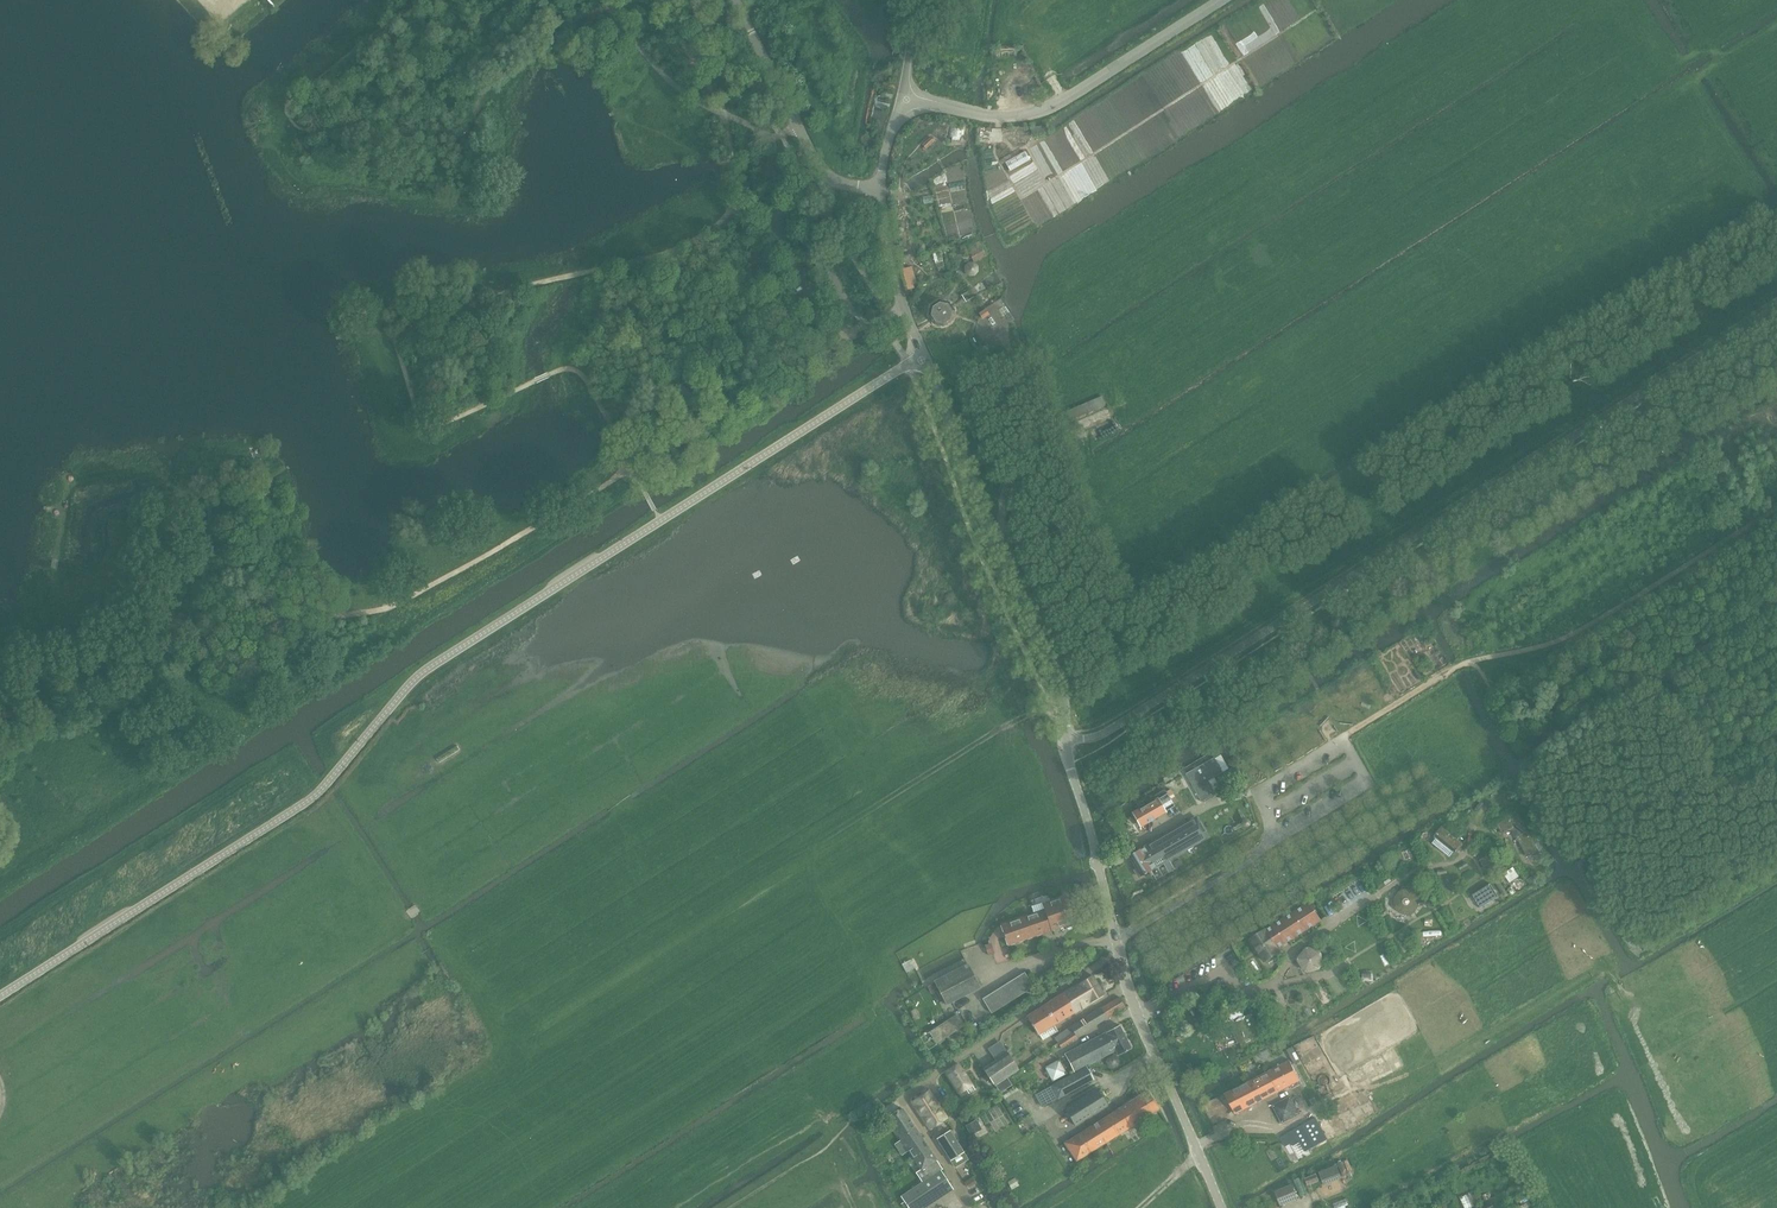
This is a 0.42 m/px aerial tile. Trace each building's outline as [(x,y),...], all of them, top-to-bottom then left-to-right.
[(963,143),(966,124),(952,121),(949,138),(952,142),(954,142),(958,141),(958,142),(963,143)] [(986,256),(981,246),(969,253),(974,262),(986,256)] [(975,276),(979,272),(978,266),(975,262),(969,262),(965,266),(965,272),(969,276),(975,276)] [(949,302),(939,301),(931,306),(928,316),(934,324),(944,326),(952,321),(955,311),(949,302)] [(979,313),(978,313),(982,319),(989,314),(985,309),(979,313)] [(1063,424),(1106,405),(1102,397),(1059,415),(1063,424)] [(1417,634),(1412,637),(1416,644),(1421,641),(1417,634)] [(1440,669),(1449,664),(1437,643),(1428,648),(1440,669)] [(1214,758),(1186,773),(1202,801),(1215,793),(1208,780),(1222,772),(1214,758)] [(1165,812),(1158,799),(1133,814),(1140,826),(1165,812)] [(1518,813),(1497,824),(1503,835),(1516,828),(1519,835),(1516,836),(1527,857),(1538,851),(1527,830),(1523,824),(1524,824),(1518,813)] [(1139,873),(1141,874),(1142,875),(1208,837),(1196,817),(1150,844),(1148,844),(1145,845),(1145,847),(1130,855),(1138,868),(1137,870),(1139,873)] [(1442,827),(1434,837),(1456,854),(1464,844),(1442,827)] [(1488,856),(1480,860),(1484,867),(1491,863),(1488,856)] [(1535,884),(1535,883),(1532,878),(1526,881),(1530,887),(1535,884)] [(1428,883),(1421,887),(1425,894),(1431,889),(1428,883)] [(1490,884),(1473,895),(1481,908),(1499,897),(1490,884)] [(1394,900),(1394,902),(1394,903),(1394,904),(1394,906),(1395,907),(1395,908),(1396,909),(1396,910),(1397,911),(1398,912),(1399,913),(1400,913),(1402,914),(1403,914),(1404,915),(1406,915),(1407,915),(1409,915),(1410,914),(1412,914),(1413,913),(1414,912),(1415,911),(1416,911),(1417,910),(1417,909),(1418,908),(1419,906),(1419,905),(1419,904),(1419,903),(1419,901),(1419,900),(1419,898),(1418,897),(1418,896),(1417,894),(1416,893),(1415,892),(1414,891),(1412,891),(1411,890),(1410,890),(1409,889),(1407,889),(1406,889),(1405,889),(1404,889),(1403,890),(1401,890),(1400,891),(1399,892),(1398,892),(1397,893),(1396,895),(1395,896),(1394,897),(1394,899),(1394,900)] [(1043,903),(1045,909),(1000,925),(1008,946),(1064,926),(1067,928),(1072,927),(1073,923),(1075,923),(1065,896),(1043,903)] [(1309,902),(1266,930),(1278,948),(1321,920),(1309,902)] [(1265,929),(1250,939),(1265,962),(1267,961),(1268,962),(1269,962),(1273,960),(1273,959),(1272,957),(1280,952),(1278,948),(1266,930),(1265,929)] [(985,946),(988,955),(993,953),(990,944),(985,946)] [(1307,949),(1297,961),(1305,975),(1320,971),(1321,955),(1307,949)] [(915,968),(911,960),(902,964),(906,973),(915,968)] [(968,964),(934,981),(947,1005),(980,988),(968,964)] [(1024,972),(982,999),(991,1013),(1034,987),(1024,972)] [(1092,975),(1064,993),(1076,1012),(1104,995),(1092,975)] [(1064,993),(1027,1017),(1038,1035),(1039,1034),(1043,1040),(1058,1031),(1054,1025),(1076,1012),(1064,993)] [(1119,997),(1101,1008),(1107,1018),(1125,1007),(1119,997)] [(1060,1034),(1055,1038),(1058,1043),(1074,1032),(1077,1037),(1107,1018),(1101,1008),(1071,1028),(1060,1034)] [(1240,1008),(1223,1015),(1227,1025),(1232,1023),(1235,1030),(1243,1050),(1256,1045),(1255,1044),(1260,1042),(1261,1043),(1272,1038),(1264,1019),(1253,1024),(1252,1022),(1254,1021),(1251,1015),(1244,1018),(1244,1017),(1240,1008)] [(957,1016),(930,1033),(933,1038),(932,1039),(935,1043),(936,1043),(937,1043),(938,1043),(938,1044),(945,1040),(944,1039),(964,1026),(957,1016)] [(1119,1025),(1065,1054),(1075,1072),(1116,1051),(1118,1056),(1131,1049),(1119,1025)] [(1074,1032),(1058,1043),(1061,1048),(1074,1040),(1077,1038),(1077,1037),(1074,1032)] [(1294,1064),(1300,1061),(1293,1047),(1287,1050),(1294,1064)] [(994,1086),(1019,1070),(1008,1053),(983,1069),(994,1086)] [(1108,1057),(1106,1062),(1109,1066),(1113,1068),(1117,1065),(1119,1061),(1117,1057),(1112,1055),(1108,1057)] [(1235,1114),(1290,1086),(1292,1089),(1302,1084),(1290,1060),(1225,1094),(1235,1114)] [(958,1064),(945,1072),(959,1094),(966,1089),(969,1094),(975,1090),(972,1086),(973,1085),(958,1064)] [(1086,1067),(1036,1094),(1043,1107),(1093,1080),(1086,1067)] [(1011,1085),(1007,1078),(998,1084),(1002,1090),(1011,1085)] [(1097,1089),(1064,1109),(1075,1125),(1107,1105),(1097,1089)] [(947,1118),(942,1110),(929,1090),(912,1101),(912,1103),(930,1130),(947,1118)] [(1147,1091),(1065,1143),(1076,1161),(1159,1110),(1147,1091)] [(1290,1097),(1274,1106),(1282,1123),(1299,1114),(1290,1097)] [(942,1110),(947,1118),(952,1114),(948,1107),(942,1110)] [(936,1160),(902,1108),(887,1118),(921,1170),(936,1160)] [(1315,1117),(1287,1134),(1293,1143),(1294,1146),(1301,1143),(1306,1152),(1328,1140),(1315,1117)] [(974,1122),(966,1126),(971,1134),(978,1129),(974,1122)] [(950,1131),(937,1139),(951,1160),(955,1167),(968,1160),(963,1152),(950,1131)] [(1286,1147),(1293,1143),(1287,1134),(1280,1137),(1286,1147)] [(901,1197),(909,1207),(926,1207),(924,1205),(951,1187),(941,1171),(943,1169),(936,1160),(921,1170),(916,1173),(923,1183),(901,1197)] [(1343,1177),(1349,1175),(1344,1161),(1338,1163),(1343,1177)] [(1342,1179),(1336,1165),(1319,1172),(1324,1185),(1342,1179)] [(1308,1186),(1319,1181),(1317,1174),(1305,1178),(1308,1186)] [(1015,1178),(1007,1182),(1012,1189),(1019,1185),(1015,1178)] [(1495,1207),(1529,1191),(1526,1184),(1476,1207),(1495,1207)] [(1292,1186),(1275,1192),(1280,1205),(1297,1198),(1292,1186)] [(1475,1192),(1461,1198),(1466,1207),(1470,1207),(1480,1203),(1475,1192)]
